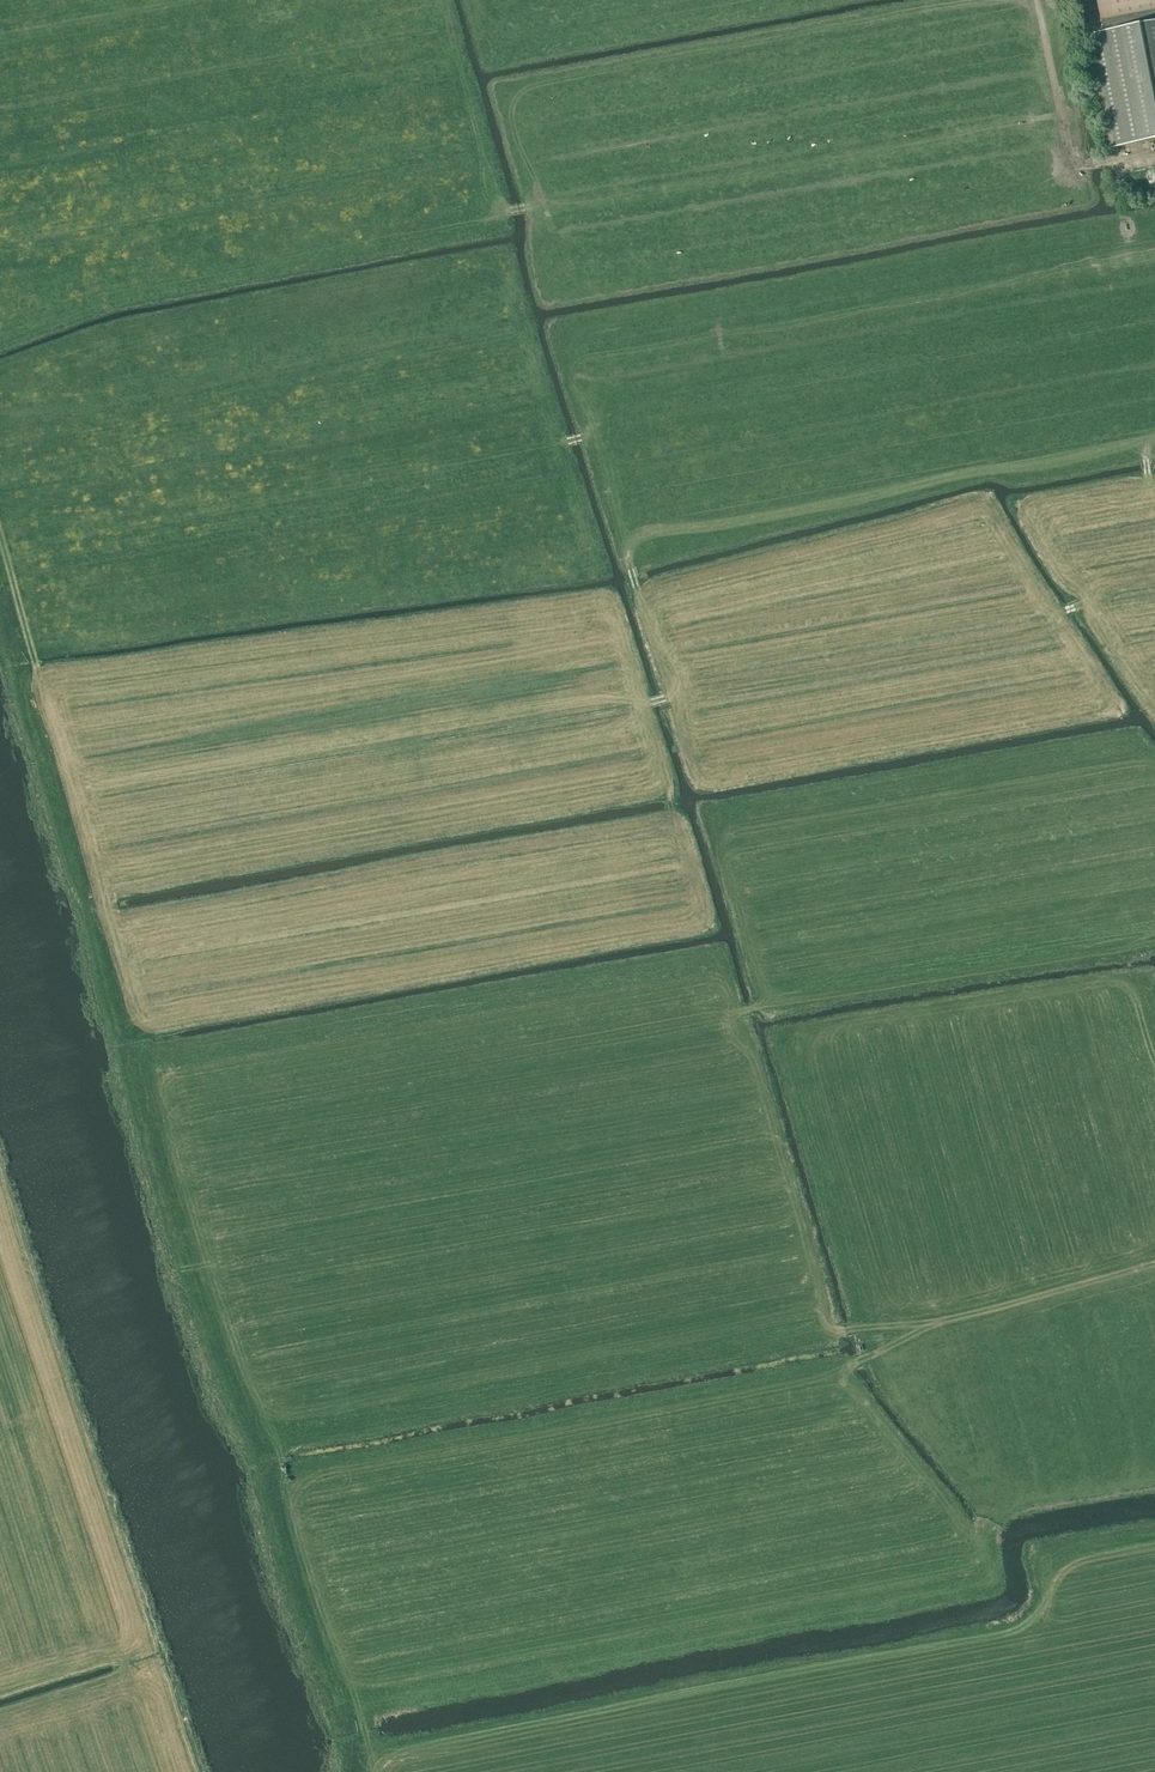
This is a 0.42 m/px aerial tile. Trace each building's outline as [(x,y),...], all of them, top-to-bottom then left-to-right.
[(1087,2),(1097,0),(1102,25),(1154,15),(1154,0),(1086,0),(1087,2)] [(1086,35),(1108,148),(1154,139),(1154,22),(1086,35)]
